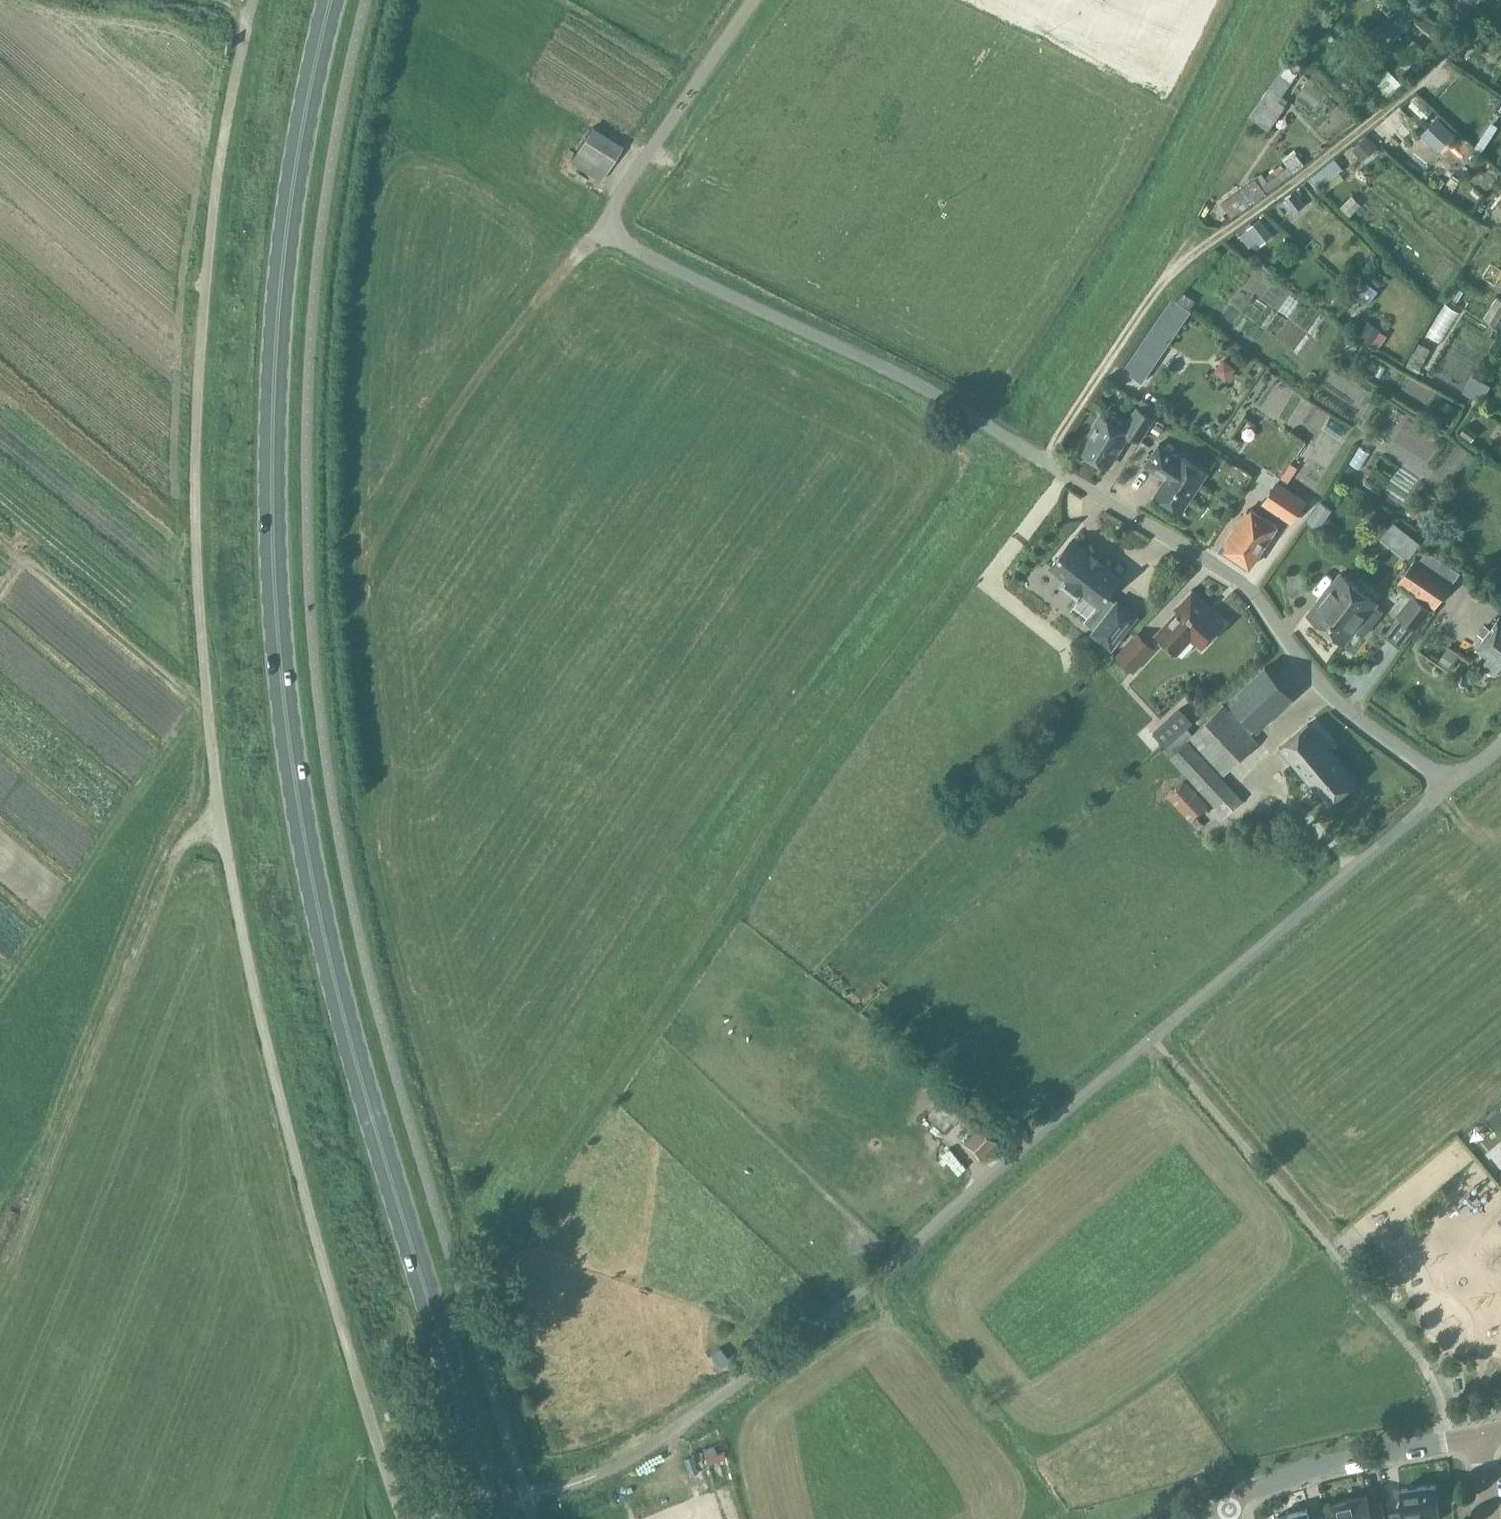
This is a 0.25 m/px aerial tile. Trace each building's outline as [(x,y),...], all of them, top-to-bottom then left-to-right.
[(1466,0),(1464,0),(1454,11),(1463,19),(1474,7),(1466,0)] [(1418,38),(1404,47),(1411,57),(1424,48),(1418,38)] [(1286,64),(1249,118),(1270,131),(1287,105),(1280,100),(1299,73),(1286,64)] [(1387,89),(1399,80),(1387,64),(1375,73),(1387,89)] [(1455,131),(1439,116),(1422,133),(1439,149),(1455,131)] [(588,134),(577,151),(571,161),(602,180),(623,146),(592,128),(588,134)] [(1291,169),(1302,163),(1295,149),(1283,155),(1291,169)] [(1323,176),(1340,167),(1335,158),(1318,166),(1323,176)] [(1255,178),(1221,203),(1232,218),(1266,193),(1261,186),(1255,178)] [(1294,185),(1278,198),(1287,209),(1303,197),(1294,185)] [(1488,210),(1500,220),(1500,192),(1488,210)] [(1396,205),(1406,213),(1416,201),(1406,193),(1396,205)] [(1247,230),(1257,242),(1270,231),(1261,219),(1247,230)] [(1366,277),(1355,288),(1367,300),(1378,290),(1366,277)] [(1492,323),(1500,317),(1500,297),(1483,309),(1492,323)] [(1123,371),(1142,383),(1192,311),(1172,299),(1123,371)] [(1427,333),(1441,344),(1463,315),(1449,304),(1427,333)] [(1368,321),(1358,336),(1371,344),(1381,329),(1368,321)] [(1353,353),(1359,344),(1350,337),(1344,347),(1353,353)] [(1422,367),(1435,351),(1423,341),(1410,358),(1422,367)] [(1142,400),(1137,407),(1124,429),(1102,415),(1081,449),(1108,466),(1128,433),(1140,440),(1158,411),(1142,400)] [(1174,442),(1184,431),(1173,422),(1164,433),(1174,442)] [(1179,457),(1174,453),(1159,443),(1144,466),(1159,476),(1161,473),(1166,477),(1155,493),(1182,511),(1207,473),(1180,455),(1179,457)] [(1290,461),(1279,475),(1287,481),(1298,467),(1290,461)] [(1277,482),(1262,505),(1293,524),(1308,503),(1277,482)] [(1318,530),(1332,509),(1321,502),(1307,522),(1318,530)] [(1250,568),(1277,527),(1252,510),(1250,514),(1247,512),(1225,545),(1227,547),(1225,551),(1250,568)] [(1409,557),(1419,544),(1412,539),(1402,552),(1409,557)] [(1102,561),(1094,554),(1093,554),(1091,556),(1071,540),(1050,567),(1066,579),(1061,585),(1079,599),(1083,593),(1099,605),(1120,579),(1100,563),(1102,561)] [(1436,607),(1453,583),(1417,558),(1399,581),(1436,607)] [(1373,604),(1376,601),(1341,573),(1309,614),(1343,642),(1354,628),(1363,636),(1383,611),(1373,604)] [(1177,655),(1192,639),(1202,649),(1224,625),(1207,609),(1209,606),(1192,591),(1182,601),(1185,604),(1156,635),(1177,655)] [(1414,596),(1398,616),(1415,629),(1430,609),(1414,596)] [(1116,602),(1102,621),(1093,632),(1111,647),(1135,618),(1116,602)] [(1500,618),(1477,650),(1489,658),(1482,667),(1495,675),(1500,667),(1500,618)] [(1133,672),(1154,649),(1138,635),(1117,657),(1133,672)] [(1258,731),(1295,698),(1265,666),(1228,700),(1258,731)] [(1225,776),(1260,743),(1255,738),(1225,705),(1190,738),(1225,776)] [(1180,708),(1153,733),(1166,747),(1193,722),(1180,708)] [(1356,781),(1309,725),(1281,748),(1329,805),(1356,781)] [(1189,741),(1170,758),(1225,818),(1244,800),(1189,741)] [(1192,823),(1198,818),(1211,807),(1186,780),(1167,796),(1192,823)] [(928,1117),(947,1133),(961,1117),(942,1100),(928,1117)] [(980,1124),(963,1142),(979,1158),(997,1140),(980,1124)] [(938,1153),(954,1175),(965,1166),(949,1145),(938,1153)] [(716,1453),(721,1451),(723,1451),(718,1437),(699,1443),(705,1462),(717,1458),(716,1453)] [(1403,1490),(1406,1518),(1439,1518),(1435,1486),(1403,1490)] [(1381,1502),(1369,1504),(1367,1496),(1335,1503),(1339,1518),(1385,1518),(1381,1502)] [(1307,1510),(1274,1518),(1309,1518),(1307,1510)]
